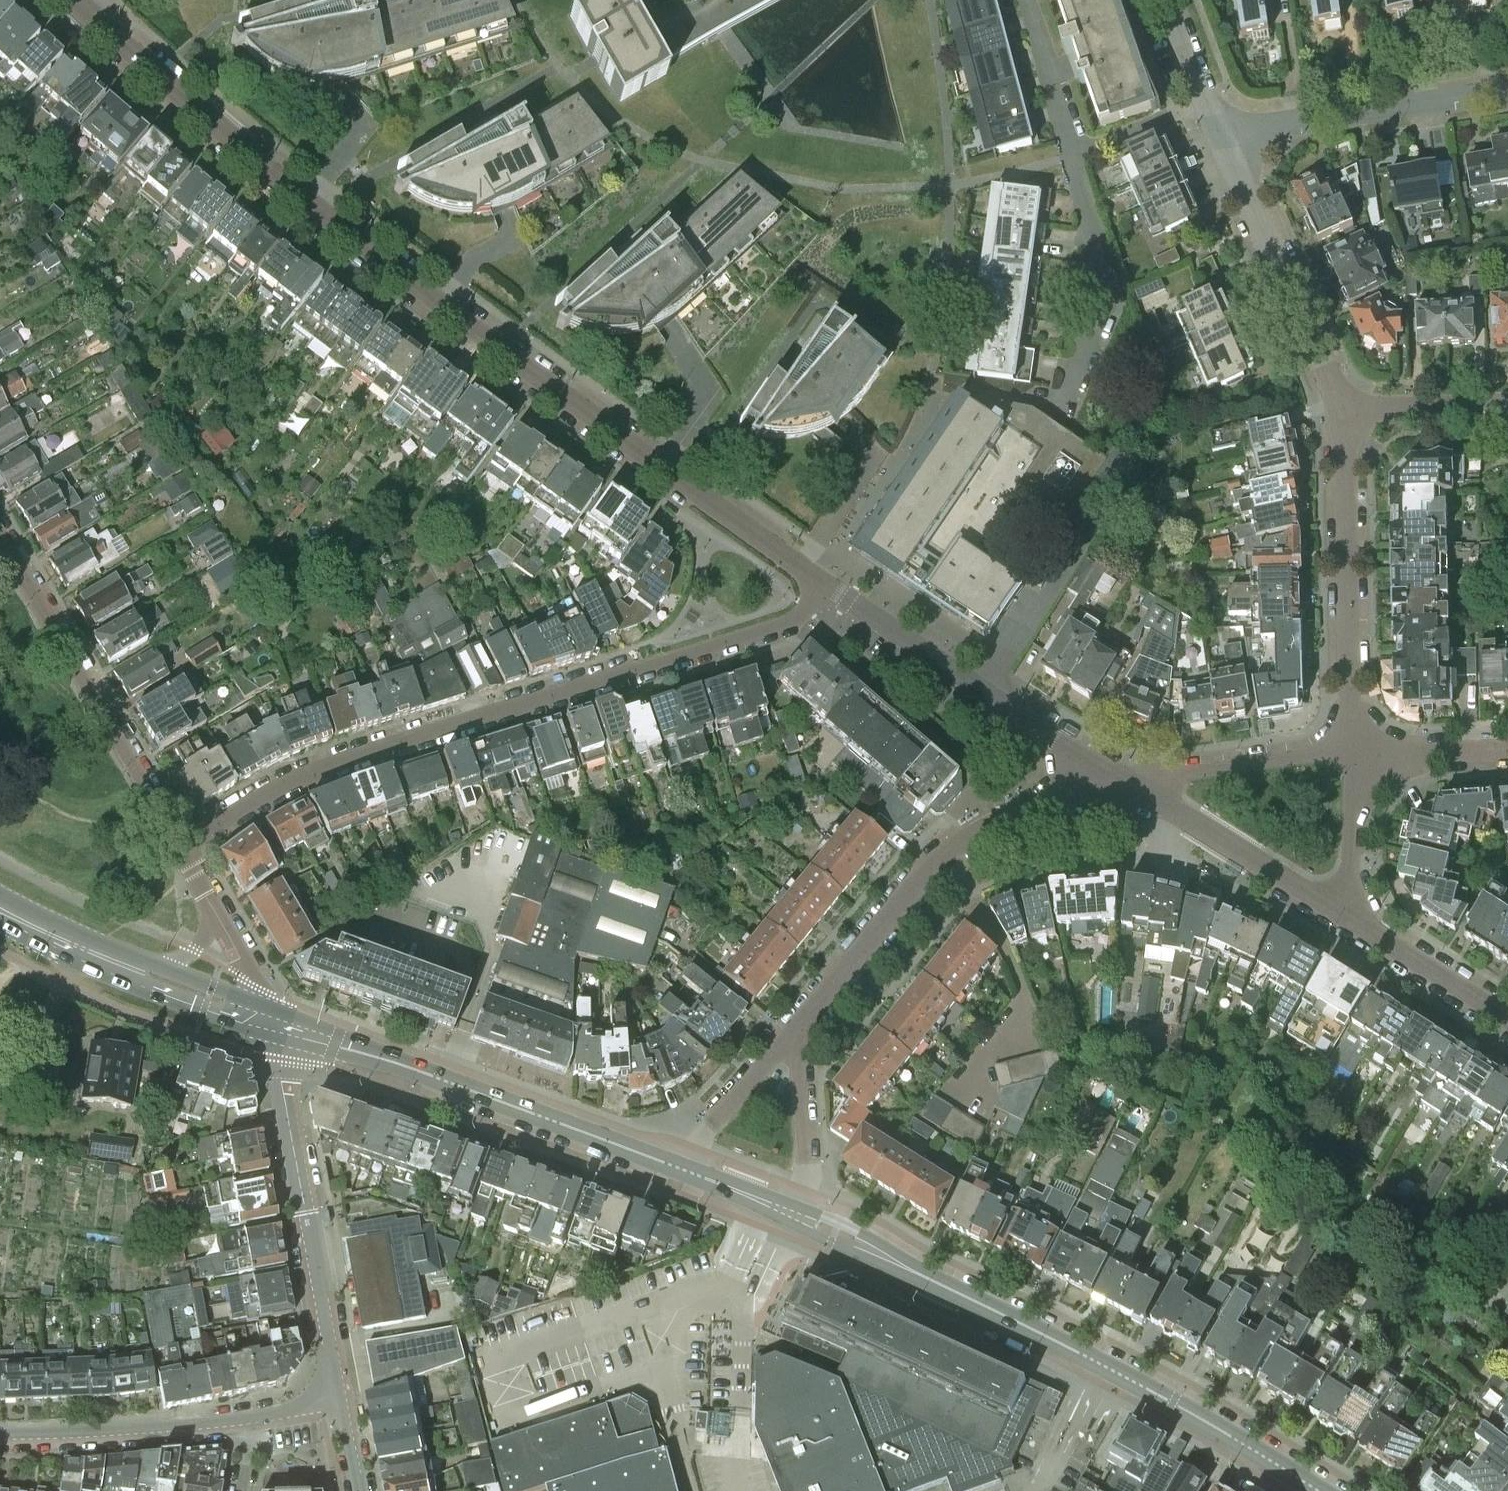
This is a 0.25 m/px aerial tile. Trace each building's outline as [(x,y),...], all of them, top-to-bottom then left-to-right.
[(247,23),(251,36),(231,42),(236,49),(257,45),(262,60),(276,63),(279,72),(317,77),(318,85),(332,85),(346,82),(508,31),(498,0),(437,0),(374,20),(369,1),(373,0),(364,0),(308,18),(306,5),(292,9),(291,7),(238,24),(238,26),(247,23)] [(708,41),(782,0),(634,0),(625,5),(623,0),(600,0),(570,17),(593,58),(619,105),(666,79),(660,68),(708,41)] [(1001,23),(995,0),(961,0),(956,1),(955,0),(954,0),(963,33),(1001,23)] [(1071,39),(1062,42),(1066,54),(1075,51),(1084,75),(1078,77),(1081,86),(1087,84),(1102,129),(1152,111),(1153,114),(1162,110),(1132,42),(1130,43),(1115,0),(1058,0),(1071,39)] [(1243,35),(1254,34),(1255,41),(1270,39),(1270,40),(1271,40),(1265,0),(1237,0),(1243,35)] [(1315,24),(1326,23),(1327,30),(1342,28),(1342,29),(1343,29),(1339,0),(1312,0),(1315,24)] [(1388,14),(1398,12),(1400,20),(1415,17),(1415,18),(1416,18),(1413,0),(1386,0),(1388,14)] [(1487,0),(1460,0),(1460,2),(1471,1),(1472,8),(1487,6),(1487,7),(1488,7),(1487,0)] [(14,15),(13,14),(14,13),(12,12),(12,13),(0,2),(0,31),(14,15)] [(14,15),(0,31),(0,79),(3,82),(26,57),(23,54),(39,38),(14,15)] [(1001,23),(963,33),(971,63),(1009,53),(1001,23)] [(26,57),(3,82),(12,90),(8,94),(19,104),(63,58),(43,40),(26,57)] [(1009,53),(971,63),(979,93),(1017,83),(1009,53)] [(49,118),(85,78),(65,61),(39,89),(40,90),(23,109),(19,110),(9,120),(10,121),(3,128),(12,136),(18,128),(20,130),(24,125),(35,136),(50,119),(49,118)] [(478,62),(472,64),(475,73),(481,71),(478,62)] [(50,119),(54,122),(59,126),(52,134),(63,144),(79,126),(105,96),(85,78),(49,118),(50,119)] [(1017,83),(979,93),(987,123),(1025,113),(1017,83)] [(90,159),(83,167),(91,174),(101,161),(102,161),(107,157),(119,168),(148,135),(131,120),(128,117),(108,99),(78,133),(90,143),(87,148),(94,155),(90,159)] [(488,213),(491,212),(499,210),(504,208),(518,203),(604,152),(579,108),(578,108),(529,137),(519,120),(524,117),(523,115),(464,150),(458,138),(446,145),(445,143),(396,172),(397,173),(405,169),(412,180),(394,190),(400,196),(420,187),(428,201),(443,200),(447,208),(485,205),(488,213)] [(1025,113),(987,123),(996,159),(997,158),(996,154),(1033,145),(1034,148),(1035,148),(1025,113)] [(141,190),(171,154),(150,137),(124,167),(107,187),(120,198),(114,204),(124,213),(130,205),(129,204),(142,191),(141,190)] [(1494,141),(1496,156),(1468,160),(1473,192),(1507,186),(1507,139),(1494,141)] [(1131,185),(1178,165),(1167,141),(1154,147),(1152,144),(1154,143),(1153,142),(1131,151),(1132,153),(1134,152),(1135,155),(1121,162),(1131,185)] [(60,150),(53,143),(46,151),(52,158),(60,150)] [(58,167),(66,157),(59,151),(51,160),(58,167)] [(76,161),(83,167),(90,159),(83,154),(76,161)] [(141,190),(142,191),(161,207),(191,171),(183,164),(171,154),(141,190)] [(1358,163),(1359,166),(1362,187),(1374,185),(1371,162),(1358,163)] [(1178,165),(1131,185),(1142,209),(1188,189),(1178,165)] [(1437,165),(1389,173),(1396,212),(1422,208),(1423,217),(1444,214),(1437,165)] [(1363,191),(1362,187),(1359,166),(1344,173),(1347,180),(1335,185),(1333,181),(1326,184),(1322,175),(1294,187),(1308,217),(1343,201),(1363,191)] [(172,215),(184,225),(213,190),(194,173),(169,203),(177,210),(172,215)] [(17,187),(9,174),(2,178),(9,191),(17,187)] [(104,188),(96,183),(90,191),(97,196),(104,188)] [(653,329),(654,328),(665,322),(675,316),(685,306),(777,222),(743,185),(742,184),(676,246),(663,232),(667,228),(665,226),(616,271),(607,261),(596,271),(595,270),(554,308),(555,309),(561,304),(570,313),(556,327),(563,331),(580,318),(591,330),(606,326),(611,333),(648,321),(653,329)] [(1004,185),(1003,185),(998,221),(1037,227),(1042,192),(1041,195),(1003,189),(1004,185)] [(1364,194),(1366,201),(1371,228),(1380,221),(1374,185),(1362,187),(1363,191),(1363,194),(1364,194)] [(1188,189),(1142,209),(1152,233),(1167,227),(1168,230),(1166,231),(1167,233),(1189,223),(1188,221),(1186,222),(1185,219),(1199,213),(1188,189)] [(232,206),(213,190),(184,225),(175,235),(193,249),(206,234),(208,236),(232,206)] [(1343,201),(1308,217),(1320,243),(1355,227),(1343,201)] [(39,222),(55,236),(64,226),(59,222),(64,217),(53,207),(44,217),(39,222)] [(229,269),(260,229),(236,210),(212,240),(205,249),(229,269)] [(1037,227),(998,221),(993,252),(1033,258),(1037,227)] [(246,288),(245,287),(277,246),(275,244),(276,242),(260,229),(229,269),(241,278),(227,294),(235,301),(246,288)] [(1339,278),(1381,259),(1375,247),(1370,249),(1364,236),(1328,252),(1329,255),(1327,256),(1331,266),(1334,267),(1339,278)] [(36,267),(41,264),(55,254),(50,247),(47,249),(40,239),(25,249),(36,267)] [(1419,258),(1416,239),(1402,241),(1405,260),(1419,258)] [(1454,244),(1455,250),(1466,248),(1465,239),(1458,240),(1454,244)] [(1382,258),(1395,253),(1393,248),(1380,254),(1382,258)] [(273,299),(300,264),(299,263),(298,259),(293,255),(289,255),(280,249),(257,278),(265,284),(261,289),(257,293),(269,303),(273,299)] [(1033,258),(993,252),(989,283),(1029,289),(1033,258)] [(1397,257),(1395,253),(1382,258),(1384,263),(1397,257)] [(55,254),(41,264),(46,272),(60,263),(55,254)] [(1171,268),(1180,263),(1176,254),(1166,258),(1171,268)] [(1381,259),(1339,278),(1344,288),(1343,292),(1347,301),(1350,302),(1351,304),(1388,287),(1381,274),(1386,272),(1381,259)] [(280,333),(299,310),(322,281),(312,273),(311,269),(306,266),(302,266),(300,264),(273,299),(281,306),(267,323),(280,333)] [(77,270),(68,279),(77,287),(86,279),(77,270)] [(1417,277),(1407,278),(1407,296),(1418,295),(1417,277)] [(1470,277),(1470,296),(1484,296),(1482,277),(1470,277)] [(1165,290),(1160,280),(1148,286),(1153,295),(1165,290)] [(312,339),(344,298),(343,297),(342,293),(337,288),(336,289),(332,289),(325,283),(290,328),(309,342),(312,339)] [(1029,289),(989,283),(984,314),(1024,319),(1029,289)] [(1233,319),(1224,296),(1223,295),(1209,301),(1208,298),(1210,297),(1209,295),(1187,305),(1187,307),(1189,306),(1191,309),(1177,315),(1187,339),(1233,319)] [(351,303),(344,298),(312,339),(330,353),(335,347),(362,312),(361,311),(360,307),(355,303),(351,303)] [(1493,299),(1494,319),(1493,319),(1494,333),(1495,333),(1495,342),(1506,342),(1507,343),(1507,298),(1493,299)] [(1380,300),(1352,312),(1364,339),(1365,340),(1367,344),(1373,348),(1376,347),(1379,348),(1396,348),(1396,336),(1403,335),(1402,316),(1399,317),(1399,310),(1389,304),(1383,306),(1380,300)] [(1446,306),(1448,345),(1465,345),(1465,343),(1475,343),(1475,333),(1476,333),(1475,315),(1474,315),(1473,300),(1462,300),(1462,305),(1446,306)] [(1430,346),(1448,345),(1446,306),(1430,306),(1430,302),(1418,302),(1418,318),(1417,318),(1418,336),(1419,336),(1419,346),(1430,345),(1430,346)] [(105,309),(96,320),(101,329),(112,315),(105,309)] [(335,347),(337,349),(354,362),(381,326),(373,320),(373,316),(367,312),(363,313),(362,312),(335,347)] [(1024,319),(984,314),(980,345),(1020,350),(1024,319)] [(84,329),(93,342),(103,336),(101,334),(102,334),(91,315),(91,316),(91,315),(81,321),(59,334),(64,341),(84,329)] [(852,331),(851,329),(850,329),(847,333),(830,322),(833,318),(831,316),(783,387),(773,378),(765,390),(764,389),(738,427),(739,428),(745,420),(756,428),(748,439),(756,442),(770,425),(782,434),(804,425),(808,429),(819,423),(826,429),(834,425),(837,423),(841,420),(850,414),(850,413),(854,409),(860,403),(865,397),(892,357),(857,345),(857,346),(858,347),(856,349),(845,339),(852,331)] [(1244,343),(1233,319),(1187,339),(1198,363),(1244,343)] [(129,333),(113,320),(103,332),(120,345),(129,333)] [(14,334),(22,328),(18,321),(0,331),(0,342),(13,334),(14,334)] [(377,379),(403,343),(401,342),(401,339),(401,338),(396,335),(393,336),(384,329),(358,364),(377,379)] [(22,349),(13,334),(0,342),(0,362),(22,349)] [(267,349),(257,363),(264,370),(283,346),(275,340),(267,349)] [(376,379),(395,394),(422,358),(414,352),(414,348),(408,343),(408,344),(404,344),(403,343),(377,379),(376,379)] [(1242,372),(1254,367),(1244,343),(1198,363),(1208,387),(1222,381),(1224,384),(1222,385),(1222,387),(1226,385),(1245,377),(1244,375),(1243,376),(1242,372)] [(257,363),(267,349),(261,344),(250,357),(257,363)] [(1020,350),(980,345),(975,381),(976,381),(977,377),(1014,382),(1014,386),(1015,386),(1020,350)] [(104,373),(119,364),(111,351),(96,361),(104,373)] [(139,357),(127,370),(135,378),(148,365),(139,357)] [(409,422),(446,372),(427,358),(400,394),(407,399),(404,403),(408,406),(401,416),(409,422)] [(120,393),(133,385),(121,366),(108,375),(120,393)] [(427,415),(439,423),(466,387),(446,372),(409,422),(398,437),(407,444),(418,429),(417,428),(427,415)] [(21,383),(16,374),(0,384),(0,396),(21,383)] [(21,383),(0,396),(0,414),(9,409),(5,403),(26,392),(21,383)] [(152,418),(133,385),(120,393),(96,407),(100,413),(109,408),(117,421),(92,436),(92,437),(86,440),(93,453),(125,434),(125,433),(138,425),(152,418)] [(245,390),(240,386),(231,396),(237,401),(245,390)] [(463,442),(491,405),(471,390),(456,410),(455,409),(422,452),(435,462),(454,436),(463,442)] [(169,401),(161,393),(146,407),(155,416),(169,401)] [(9,409),(0,414),(0,436),(33,416),(43,411),(34,395),(9,409)] [(861,549),(988,635),(991,638),(992,636),(991,635),(1009,607),(1020,592),(1025,585),(977,553),(1020,489),(1068,521),(1109,461),(1034,411),(964,396),(861,549)] [(312,421),(323,405),(311,397),(300,412),(312,421)] [(453,476),(466,485),(514,422),(504,414),(507,411),(496,403),(493,406),(491,405),(463,442),(473,450),(453,476)] [(1190,440),(1210,436),(1212,445),(1214,454),(1244,447),(1247,460),(1290,450),(1290,449),(1296,444),(1294,435),(1290,434),(1287,422),(1260,428),(1257,414),(1187,429),(1190,440)] [(28,441),(23,433),(38,425),(33,416),(0,436),(0,457),(28,441)] [(157,435),(149,423),(141,428),(149,440),(157,435)] [(195,440),(175,423),(165,435),(171,441),(169,444),(182,456),(195,440)] [(515,486),(542,448),(545,444),(520,427),(491,466),(504,475),(502,478),(515,486)] [(216,458),(228,449),(213,428),(200,437),(216,458)] [(844,445),(826,429),(819,432),(811,434),(835,455),(844,445)] [(138,432),(120,443),(126,455),(145,445),(138,432)] [(148,464),(170,451),(162,438),(154,442),(154,441),(139,449),(148,464)] [(38,477),(42,483),(49,479),(93,453),(86,440),(76,446),(76,447),(48,464),(34,442),(25,447),(0,462),(0,476),(11,493),(38,477)] [(543,449),(542,448),(515,486),(524,493),(522,496),(532,503),(562,463),(554,457),(554,452),(548,447),(543,449)] [(1248,487),(1295,477),(1290,450),(1247,460),(1250,473),(1245,474),(1248,487)] [(161,484),(182,471),(171,452),(149,465),(161,484)] [(1392,494),(1446,494),(1446,493),(1454,494),(1454,493),(1463,493),(1463,485),(1464,485),(1464,459),(1453,459),(1453,458),(1430,458),(1412,458),(1391,479),(1392,494)] [(551,517),(582,477),(581,477),(573,471),(573,465),(567,461),(562,463),(532,503),(551,517)] [(247,498),(254,492),(239,471),(231,477),(247,498)] [(194,492),(183,474),(182,473),(164,484),(176,503),(194,492)] [(587,475),(582,477),(551,517),(571,532),(601,491),(592,485),(593,479),(587,475)] [(16,503),(26,519),(71,492),(62,476),(16,503)] [(306,478),(297,490),(309,500),(319,488),(306,478)] [(1251,489),(1233,494),(1235,507),(1239,506),(1242,519),(1244,519),(1298,507),(1297,495),(1299,492),(1297,479),(1251,489)] [(1240,480),(1229,482),(1229,483),(1230,490),(1241,488),(1240,480)] [(600,543),(628,505),(609,491),(587,522),(585,521),(578,532),(589,540),(591,537),(600,543)] [(1177,493),(1179,501),(1190,499),(1188,491),(1177,493)] [(75,498),(71,492),(26,519),(34,533),(68,512),(63,504),(75,498)] [(100,493),(68,512),(34,533),(45,553),(78,534),(76,530),(81,527),(76,518),(85,513),(85,514),(105,503),(100,493)] [(1446,504),(1446,494),(1392,494),(1392,520),(1448,520),(1447,504),(1446,504)] [(170,510),(174,517),(184,511),(187,516),(202,508),(194,495),(170,510)] [(301,507),(300,506),(289,519),(294,523),(309,505),(305,502),(301,507)] [(608,554),(619,562),(627,551),(626,550),(648,519),(628,505),(600,543),(610,551),(608,554)] [(1300,519),(1298,507),(1244,519),(1247,530),(1237,532),(1240,545),(1246,544),(1246,545),(1300,532),(1298,523),(1300,519)] [(1136,527),(1152,524),(1149,511),(1133,514),(1136,527)] [(445,520),(436,512),(423,530),(433,537),(445,520)] [(1448,520),(1392,520),(1393,546),(1442,545),(1442,534),(1448,534),(1448,520)] [(212,522),(186,537),(194,550),(219,535),(212,522)] [(660,540),(661,538),(660,538),(660,532),(654,528),(649,530),(648,529),(619,570),(630,578),(627,583),(634,589),(663,550),(667,545),(660,540)] [(57,574),(109,543),(113,542),(107,532),(97,538),(93,531),(78,540),(80,543),(49,561),(57,574)] [(1252,574),(1252,575),(1298,574),(1301,574),(1300,532),(1246,545),(1246,558),(1254,558),(1255,574),(1252,574)] [(200,547),(212,568),(233,556),(221,535),(200,547)] [(574,535),(566,546),(577,556),(586,543),(574,535)] [(1212,552),(1231,548),(1234,547),(1232,539),(1202,545),(1204,554),(1212,552)] [(560,541),(552,552),(558,557),(566,546),(560,541)] [(57,574),(58,576),(65,588),(98,569),(97,567),(106,562),(105,558),(108,556),(107,555),(114,551),(109,543),(57,574)] [(1448,544),(1442,545),(1393,546),(1393,572),(1447,572),(1447,560),(1449,560),(1448,544)] [(1231,548),(1212,552),(1214,562),(1233,558),(1231,548)] [(663,550),(634,589),(630,594),(623,600),(615,583),(600,591),(610,610),(607,613),(617,634),(639,626),(647,621),(666,594),(671,571),(664,565),(670,556),(663,550)] [(498,571),(510,565),(492,552),(488,553),(490,557),(497,568),(498,571)] [(234,555),(233,556),(212,568),(204,573),(222,604),(252,586),(234,555)] [(519,556),(517,557),(512,565),(532,579),(538,570),(519,556)] [(1062,640),(1044,669),(1069,686),(1098,636),(1104,627),(1081,613),(1109,568),(1098,562),(1089,556),(1068,590),(1078,596),(1069,611),(1068,611),(1063,619),(1053,635),(1062,640)] [(486,574),(497,568),(490,557),(474,566),(481,578),(486,575),(486,574)] [(449,581),(473,569),(467,558),(443,568),(449,581)] [(73,602),(82,617),(139,582),(140,583),(153,575),(147,566),(134,574),(122,581),(119,583),(116,577),(73,602)] [(444,657),(442,654),(414,597),(393,609),(387,598),(388,597),(371,566),(358,574),(401,651),(432,708),(464,698),(444,657)] [(1447,583),(1447,572),(1393,572),(1394,599),(1448,599),(1448,598),(1449,598),(1449,583),(1447,583)] [(1229,603),(1299,602),(1299,588),(1302,586),(1302,579),(1298,577),(1298,574),(1252,575),(1252,588),(1229,588),(1229,603)] [(1490,587),(1489,574),(1480,574),(1481,588),(1490,587)] [(144,591),(140,585),(140,583),(139,582),(82,617),(90,631),(132,606),(128,599),(126,595),(129,593),(132,598),(144,591)] [(473,695),(501,686),(480,643),(467,650),(464,643),(468,641),(458,621),(438,583),(414,597),(442,654),(450,650),(454,657),(473,695)] [(617,634),(607,613),(594,585),(572,596),(594,641),(617,634)] [(249,588),(236,596),(244,610),(257,602),(249,588)] [(1143,628),(1151,630),(1167,605),(1156,598),(1142,621),(1140,626),(1137,625),(1133,642),(1139,643),(1143,628)] [(1448,599),(1394,599),(1394,625),(1444,625),(1450,625),(1450,609),(1448,609),(1448,599)] [(547,611),(551,618),(573,663),(592,657),(594,652),(580,621),(579,621),(570,600),(547,611)] [(1299,611),(1299,602),(1229,603),(1229,616),(1253,615),(1253,628),(1261,628),(1261,629),(1262,629),(1262,628),(1303,628),(1303,627),(1299,627),(1299,625),(1302,622),(1302,614),(1299,611)] [(552,670),(573,663),(551,618),(547,611),(544,605),(540,608),(548,624),(533,631),(552,670)] [(1149,661),(1141,657),(1127,680),(1131,682),(1119,715),(1151,727),(1161,702),(1163,702),(1169,668),(1165,666),(1174,646),(1176,647),(1181,613),(1167,605),(1151,630),(1150,632),(1160,637),(1149,661)] [(133,616),(94,638),(102,651),(109,664),(148,641),(140,629),(133,616)] [(505,685),(526,678),(497,620),(488,625),(493,635),(482,640),(485,645),(505,685)] [(1444,636),(1444,625),(1394,625),(1395,642),(1399,642),(1399,651),(1450,651),(1450,636),(1444,636)] [(1261,628),(1253,628),(1253,634),(1245,634),(1249,660),(1250,660),(1277,660),(1303,660),(1303,628),(1262,628),(1262,629),(1261,629),(1261,628)] [(529,677),(552,670),(533,631),(517,639),(513,631),(508,634),(529,677)] [(364,634),(355,637),(357,642),(366,639),(364,634)] [(1100,637),(1098,636),(1069,686),(1093,701),(1108,677),(1115,681),(1132,654),(1101,635),(1100,637)] [(209,663),(222,655),(212,639),(185,655),(194,672),(209,663)] [(1507,640),(1496,641),(1496,644),(1480,645),(1481,700),(1495,699),(1497,704),(1504,704),(1506,699),(1507,699),(1507,693),(1507,640)] [(1213,688),(1218,723),(1219,723),(1231,721),(1236,717),(1247,716),(1246,706),(1251,705),(1246,670),(1241,671),(1239,664),(1244,663),(1241,644),(1224,647),(1227,664),(1209,667),(1213,688)] [(153,647),(113,671),(130,700),(169,676),(153,647)] [(827,721),(855,690),(807,647),(788,670),(783,665),(757,673),(765,696),(777,693),(774,683),(780,681),(789,689),(786,692),(813,716),(817,713),(827,721)] [(390,682),(402,718),(432,708),(401,651),(397,653),(405,668),(393,672),(388,659),(382,661),(384,667),(382,667),(390,682)] [(1450,651),(1399,651),(1399,659),(1395,659),(1396,677),(1444,676),(1444,665),(1451,665),(1450,651)] [(1457,651),(1457,676),(1458,676),(1458,681),(1478,680),(1478,651),(1457,651)] [(1300,693),(1300,696),(1304,696),(1303,660),(1277,660),(1250,660),(1254,685),(1268,683),(1270,695),(1288,692),(1300,693)] [(379,725),(402,718),(390,682),(382,667),(372,670),(379,689),(368,692),(379,725)] [(1169,668),(1163,702),(1170,705),(1170,706),(1185,706),(1188,728),(1218,723),(1213,688),(1184,694),(1183,682),(1183,674),(1173,673),(1173,670),(1169,668)] [(244,700),(274,682),(271,676),(268,676),(267,674),(262,678),(251,680),(256,688),(248,682),(241,670),(237,673),(236,672),(229,676),(244,700)] [(728,683),(747,746),(762,741),(755,716),(765,712),(754,675),(728,683)] [(148,731),(185,708),(204,697),(192,676),(135,709),(148,731)] [(1457,676),(1444,676),(1396,677),(1396,693),(1401,693),(1405,696),(1406,709),(1436,707),(1453,707),(1452,694),(1459,694),(1458,681),(1458,676),(1457,676)] [(358,732),(379,725),(368,692),(358,695),(352,677),(340,681),(358,732)] [(335,739),(358,732),(340,681),(330,684),(336,703),(324,706),(335,739)] [(747,746),(728,683),(703,691),(715,728),(726,725),(734,750),(747,746)] [(1300,708),(1300,696),(1300,693),(1288,692),(1270,695),(1268,683),(1254,685),(1260,718),(1287,715),(1287,710),(1300,708)] [(832,764),(879,710),(856,690),(855,690),(827,721),(806,746),(812,751),(806,759),(817,781),(832,764)] [(674,700),(694,762),(707,758),(699,733),(711,730),(699,692),(674,700)] [(221,699),(228,711),(238,705),(231,693),(221,699)] [(292,699),(310,748),(331,740),(321,709),(311,713),(305,694),(292,699)] [(290,757),(310,748),(292,699),(279,704),(286,723),(278,726),(290,757)] [(694,762),(674,700),(648,708),(661,746),(672,742),(680,766),(694,762)] [(633,752),(622,716),(619,706),(611,702),(589,709),(605,759),(621,808),(630,806),(622,782),(641,776),(633,752)] [(190,716),(185,708),(148,731),(159,750),(207,723),(199,711),(190,716)] [(583,766),(605,759),(589,709),(566,716),(583,766)] [(622,716),(633,752),(643,749),(651,773),(665,768),(659,751),(645,709),(622,716)] [(871,769),(904,731),(879,710),(832,764),(856,786),(871,769)] [(786,711),(775,715),(787,755),(799,751),(786,711)] [(281,760),(290,757),(278,726),(276,721),(261,728),(263,732),(255,736),(246,719),(235,725),(261,771),(281,760)] [(541,724),(559,778),(576,772),(558,719),(541,724)] [(1247,723),(1235,724),(1236,733),(1249,731),(1247,723)] [(543,783),(559,778),(541,724),(524,730),(543,783)] [(240,783),(261,771),(235,725),(222,732),(229,745),(221,750),(240,783)] [(520,731),(500,737),(513,773),(516,772),(520,784),(529,781),(527,777),(536,774),(520,731)] [(894,790),(928,751),(926,751),(904,731),(871,769),(894,790)] [(504,776),(513,773),(500,737),(484,742),(499,790),(500,790),(503,798),(510,795),(504,776)] [(218,797),(236,785),(218,753),(207,759),(196,740),(188,746),(218,797)] [(492,793),(499,790),(484,742),(467,748),(479,784),(488,781),(492,793)] [(160,753),(164,760),(175,754),(174,753),(182,749),(179,743),(168,749),(160,753)] [(200,809),(218,797),(188,746),(182,749),(174,753),(175,754),(164,760),(193,807),(200,809)] [(480,788),(479,784),(467,748),(442,755),(454,789),(458,788),(460,794),(465,808),(476,805),(470,791),(480,788)] [(887,838),(896,828),(903,835),(909,834),(923,819),(923,814),(927,809),(935,816),(941,816),(961,793),(961,786),(953,779),(952,769),(947,764),(947,763),(933,751),(928,751),(894,790),(868,820),(887,838)] [(797,756),(785,760),(796,794),(808,790),(797,756)] [(423,777),(429,796),(448,790),(436,757),(415,764),(419,778),(423,777)] [(415,764),(395,770),(406,803),(429,796),(423,777),(419,778),(415,764)] [(391,771),(369,778),(385,819),(406,811),(391,771)] [(367,825),(385,819),(369,778),(350,785),(367,825)] [(348,832),(367,825),(350,785),(330,792),(348,832)] [(330,838),(348,832),(330,792),(309,800),(330,838)] [(737,801),(741,813),(756,809),(753,797),(737,801)] [(1485,818),(1496,821),(1493,797),(1466,798),(1456,798),(1456,799),(1442,799),(1441,800),(1426,807),(1415,814),(1414,817),(1473,833),(1481,835),(1485,818)] [(284,812),(302,844),(303,843),(306,849),(315,844),(312,839),(323,833),(305,802),(284,812)] [(775,818),(782,824),(783,824),(791,815),(783,808),(775,818)] [(302,844),(284,812),(266,822),(287,859),(296,854),(293,849),(302,844)] [(776,974),(885,842),(854,816),(745,948),(722,977),(753,1003),(776,974)] [(1473,833),(1414,817),(1407,844),(1451,854),(1451,853),(1456,855),(1460,840),(1470,843),(1473,833)] [(706,844),(723,833),(718,826),(702,836),(706,844)] [(253,832),(221,854),(233,876),(265,852),(253,832)] [(576,956),(606,868),(607,865),(561,848),(561,847),(532,836),(496,938),(505,941),(471,1038),(566,1074),(569,1047),(574,1047),(574,1024),(571,1022),(573,965),(576,956)] [(432,842),(436,852),(448,847),(445,837),(432,842)] [(682,862),(678,849),(668,852),(673,865),(682,862)] [(1468,897),(1471,901),(1479,903),(1486,891),(1470,887),(1468,894),(1458,891),(1461,882),(1464,883),(1468,866),(1406,850),(1399,877),(1406,879),(1405,883),(1468,897)] [(716,851),(709,855),(713,862),(720,858),(716,851)] [(277,873),(265,852),(233,876),(245,896),(277,873)] [(299,872),(294,861),(286,865),(291,876),(299,872)] [(606,868),(576,956),(645,971),(672,891),(606,868)] [(364,876),(358,893),(367,896),(373,879),(364,876)] [(1085,883),(1089,934),(1091,963),(1092,974),(1103,974),(1102,962),(1113,961),(1116,925),(1118,908),(1117,894),(1119,894),(1120,882),(1120,880),(1085,883)] [(1122,931),(1121,949),(1118,949),(1116,975),(1116,980),(1115,995),(1116,995),(1116,1011),(1138,1013),(1148,943),(1156,885),(1156,883),(1129,880),(1122,931)] [(336,883),(328,887),(335,902),(344,898),(336,883)] [(1089,934),(1085,883),(1051,885),(1053,899),(1054,899),(1056,899),(1056,912),(1057,917),(1056,917),(1057,921),(1058,921),(1059,928),(1071,928),(1072,935),(1089,934)] [(1465,911),(1468,897),(1405,883),(1404,886),(1405,886),(1413,899),(1424,902),(1422,910),(1439,923),(1440,922),(1456,932),(1469,911),(1468,910),(1467,911),(1465,911)] [(1171,888),(1156,885),(1148,943),(1138,1013),(1116,1011),(1116,1035),(1116,1044),(1157,1050),(1178,936),(1186,893),(1171,888)] [(287,899),(280,887),(250,904),(258,918),(288,901),(287,899)] [(1493,887),(1468,927),(1472,929),(1466,939),(1474,944),(1475,944),(1487,952),(1507,920),(1507,906),(1506,904),(1507,899),(1507,897),(1493,887)] [(1057,936),(1048,892),(1038,894),(1036,891),(1036,890),(1027,892),(1027,893),(1026,896),(1023,897),(1032,941),(1057,936)] [(258,918),(266,931),(302,910),(293,896),(287,899),(288,901),(258,918)] [(990,907),(1014,947),(1028,941),(1026,932),(1027,931),(1014,897),(990,907)] [(1181,937),(1178,936),(1157,1050),(1160,1050),(1161,1044),(1179,1049),(1196,991),(1218,909),(1189,900),(1181,937)] [(1230,959),(1247,922),(1246,922),(1245,917),(1238,914),(1234,916),(1219,909),(1218,909),(1196,991),(1207,996),(1212,984),(1213,975),(1222,955),(1230,959)] [(266,931),(273,945),(303,927),(310,924),(302,910),(266,931)] [(1487,952),(1502,961),(1501,962),(1507,966),(1507,920),(1487,952)] [(1248,923),(1247,922),(1230,959),(1240,963),(1228,988),(1243,995),(1257,965),(1262,956),(1260,955),(1271,933),(1261,928),(1260,924),(1252,921),(1248,923)] [(273,945),(281,958),(311,941),(303,927),(273,945)] [(924,980),(955,1006),(999,952),(968,927),(924,980)] [(1287,941),(1274,934),(1242,1006),(1254,1012),(1270,984),(1278,989),(1300,949),(1299,948),(1298,944),(1291,940),(1287,941)] [(469,988),(467,987),(340,940),(336,951),(323,945),(294,964),(302,977),(452,1033),(469,988)] [(1063,959),(1060,943),(1050,945),(1053,961),(1063,959)] [(1302,950),(1300,949),(1278,989),(1287,994),(1267,1029),(1281,1038),(1305,995),(1323,962),(1312,956),(1312,952),(1307,948),(1302,950)] [(579,964),(577,973),(599,977),(599,967),(579,964)] [(1315,1034),(1348,978),(1326,964),(1294,1022),(1295,1023),(1295,1022),(1315,1034)] [(695,1006),(728,1032),(736,1022),(744,1012),(717,989),(691,968),(681,980),(702,997),(695,1006)] [(1317,1053),(1329,1060),(1351,1023),(1370,992),(1348,978),(1315,1034),(1295,1022),(1295,1023),(1288,1035),(1288,1036),(1282,1046),(1311,1064),(1317,1053)] [(879,1034),(911,1060),(955,1006),(924,980),(879,1034)] [(1375,995),(1373,994),(1353,1026),(1330,1063),(1352,1076),(1365,1056),(1394,1007),(1386,1002),(1386,998),(1379,993),(1375,995)] [(657,1009),(674,1022),(710,1052),(728,1032),(695,1006),(688,1014),(667,997),(657,1009)] [(574,1024),(574,1047),(573,1076),(584,1076),(587,1081),(600,1081),(600,1037),(600,1027),(589,1027),(589,1003),(576,1003),(574,1024)] [(604,1088),(613,1088),(620,1088),(620,1090),(627,1093),(628,1093),(624,1021),(623,1007),(609,1008),(610,1037),(600,1037),(600,1081),(600,1083),(604,1088)] [(1403,1012),(1394,1007),(1365,1056),(1372,1060),(1369,1065),(1382,1073),(1386,1068),(1385,1067),(1414,1020),(1414,1015),(1407,1010),(1403,1012)] [(1385,1067),(1386,1068),(1394,1073),(1400,1065),(1411,1072),(1435,1033),(1414,1020),(1385,1067)] [(624,1021),(628,1093),(628,1095),(642,1094),(643,1095),(657,1087),(643,1042),(626,1045),(625,1038),(631,1038),(630,1021),(624,1021)] [(660,1033),(689,1075),(710,1052),(674,1022),(667,1030),(660,1033)] [(643,1042),(657,1087),(661,1089),(689,1075),(660,1033),(643,1041),(643,1042)] [(1435,1033),(1411,1072),(1408,1077),(1420,1084),(1415,1093),(1424,1098),(1455,1046),(1449,1041),(1448,1037),(1441,1033),(1437,1034),(1435,1033)] [(867,1115),(868,1114),(911,1060),(879,1034),(834,1088),(850,1101),(867,1115)] [(97,1041),(93,1045),(92,1045),(83,1099),(131,1106),(139,1052),(107,1047),(104,1042),(97,1041)] [(968,1041),(962,1047),(968,1053),(974,1046),(968,1041)] [(1458,1048),(1455,1046),(1424,1098),(1422,1100),(1443,1113),(1478,1060),(1469,1055),(1469,1050),(1462,1046),(1458,1048)] [(189,1050),(175,1089),(173,1089),(166,1110),(181,1115),(190,1118),(211,1059),(210,1059),(210,1058),(197,1053),(189,1050)] [(1045,1053),(1051,1077),(1066,1073),(1056,1050),(1045,1053)] [(1045,1053),(1032,1056),(1039,1080),(1045,1079),(1051,1077),(1045,1053)] [(1026,1084),(1039,1080),(1032,1056),(1020,1059),(1026,1084)] [(219,1106),(234,1066),(225,1063),(222,1060),(218,1059),(211,1059),(190,1118),(200,1121),(204,1110),(209,1112),(212,1102),(219,1105),(219,1106)] [(1020,1059),(1007,1063),(1013,1087),(1026,1084),(1020,1059)] [(1468,1120),(1470,1118),(1499,1073),(1497,1072),(1497,1068),(1490,1063),(1486,1065),(1478,1060),(1443,1113),(1440,1119),(1448,1124),(1456,1113),(1468,1120)] [(169,1066),(152,1063),(151,1071),(168,1074),(169,1066)] [(1005,1089),(1013,1087),(1007,1063),(995,1066),(1001,1090),(1005,1089)] [(235,1065),(234,1066),(219,1106),(226,1109),(228,1108),(229,1117),(257,1112),(255,1103),(249,1072),(246,1069),(235,1065)] [(935,1065),(930,1071),(940,1079),(945,1073),(935,1065)] [(1470,1118),(1494,1133),(1507,1110),(1507,1075),(1505,1073),(1501,1075),(1499,1073),(1470,1118)] [(1005,1089),(996,1108),(1024,1122),(1045,1079),(1039,1080),(1026,1084),(1013,1087),(1005,1089)] [(1133,1090),(1126,1086),(1118,1101),(1126,1105),(1133,1090)] [(920,1116),(931,1123),(944,1101),(933,1094),(920,1116)] [(322,1138),(325,1158),(332,1157),(333,1152),(339,1154),(342,1147),(342,1146),(344,1141),(356,1107),(351,1105),(322,1095),(315,1100),(321,1133),(322,1138)] [(866,1129),(867,1130),(875,1118),(868,1114),(867,1115),(850,1101),(831,1131),(855,1146),(866,1129)] [(931,1123),(942,1130),(955,1108),(944,1101),(931,1123)] [(1087,1102),(1072,1130),(1082,1135),(1097,1107),(1087,1102)] [(379,1115),(356,1107),(344,1141),(342,1146),(342,1147),(354,1151),(349,1166),(359,1169),(379,1115)] [(942,1130),(953,1137),(966,1115),(955,1108),(942,1130)] [(1217,1108),(1214,1117),(1222,1120),(1226,1112),(1217,1108)] [(1116,1121),(1095,1110),(1077,1146),(1098,1157),(1116,1121)] [(402,1123),(379,1115),(359,1169),(370,1173),(375,1159),(387,1163),(402,1123)] [(953,1137),(964,1144),(977,1122),(966,1115),(953,1137)] [(975,1150),(986,1128),(977,1122),(964,1144),(975,1150)] [(402,1123),(387,1163),(399,1167),(395,1181),(405,1185),(424,1130),(402,1123)] [(226,1158),(264,1151),(260,1129),(226,1135),(195,1141),(199,1164),(226,1158)] [(866,1129),(855,1146),(844,1162),(938,1220),(955,1185),(867,1130),(866,1129)] [(425,1131),(424,1130),(405,1185),(414,1188),(420,1173),(433,1178),(447,1139),(424,1131),(425,1131)] [(91,1136),(88,1155),(130,1161),(133,1142),(91,1136)] [(1090,1243),(1091,1243),(1100,1224),(1100,1223),(1115,1193),(1137,1148),(1114,1136),(1085,1194),(1099,1201),(1090,1219),(1076,1211),(1046,1272),(1057,1278),(1057,1277),(1070,1284),(1090,1243)] [(1351,1136),(1344,1146),(1359,1156),(1366,1146),(1351,1136)] [(1496,1186),(1507,1165),(1507,1138),(1492,1162),(1502,1168),(1492,1183),(1496,1186)] [(447,1139),(433,1178),(445,1182),(440,1197),(450,1200),(452,1194),(469,1147),(447,1139)] [(186,1144),(169,1148),(170,1158),(188,1155),(186,1144)] [(492,1155),(469,1147),(452,1194),(475,1202),(492,1155)] [(268,1172),(264,1151),(226,1158),(227,1160),(228,1165),(219,1167),(222,1181),(234,1178),(268,1172)] [(505,1202),(507,1197),(519,1165),(496,1156),(473,1218),(486,1223),(495,1198),(505,1202)] [(1000,1174),(989,1169),(990,1168),(975,1161),(944,1225),(955,1230),(956,1229),(971,1236),(997,1181),(1000,1174)] [(1450,1171),(1439,1164),(1431,1178),(1441,1184),(1450,1171)] [(540,1172),(519,1165),(507,1197),(505,1202),(514,1205),(505,1230),(518,1234),(520,1230),(519,1229),(540,1172)] [(1496,1186),(1499,1188),(1507,1175),(1507,1165),(1496,1186)] [(1023,1168),(1013,1188),(1022,1192),(1031,1173),(1023,1168)] [(163,1172),(150,1174),(154,1193),(167,1190),(163,1172)] [(564,1181),(540,1172),(519,1229),(520,1230),(533,1235),(538,1219),(548,1223),(564,1181)] [(204,1188),(208,1210),(223,1207),(272,1198),(268,1176),(204,1188)] [(332,1194),(341,1193),(346,1192),(344,1181),(330,1183),(332,1194)] [(564,1181),(548,1223),(557,1226),(552,1241),(565,1246),(574,1221),(586,1189),(564,1181)] [(997,1181),(971,1236),(982,1241),(982,1242),(993,1247),(1018,1197),(1010,1193),(1012,1188),(997,1181)] [(1133,1196),(1143,1201),(1144,1200),(1150,1186),(1140,1181),(1133,1196)] [(399,1201),(403,1188),(393,1185),(388,1197),(399,1201)] [(1019,1259),(1041,1214),(1054,1189),(1048,1186),(1043,1196),(1028,1189),(1023,1199),(1021,1198),(1018,1204),(996,1248),(1019,1259)] [(411,1191),(403,1188),(399,1201),(406,1203),(411,1191)] [(1054,1189),(1041,1214),(1019,1259),(1042,1270),(1077,1200),(1054,1189)] [(595,1245),(612,1199),(589,1191),(577,1222),(568,1247),(581,1252),(583,1247),(593,1250),(595,1245)] [(180,1199),(179,1192),(150,1197),(152,1205),(180,1199)] [(272,1198),(223,1207),(208,1210),(211,1227),(226,1224),(226,1228),(276,1220),(272,1198)] [(635,1208),(612,1199),(595,1245),(607,1250),(605,1255),(615,1259),(635,1208)] [(1144,1200),(1143,1201),(1135,1216),(1144,1221),(1152,1204),(1144,1200)] [(1202,1231),(1209,1219),(1214,1209),(1206,1204),(1201,1214),(1194,1226),(1202,1231)] [(1100,1224),(1091,1243),(1090,1243),(1070,1284),(1082,1290),(1081,1290),(1092,1296),(1123,1235),(1131,1218),(1109,1207),(1100,1224)] [(647,1251),(660,1217),(638,1208),(626,1242),(647,1251)] [(1504,1219),(1494,1212),(1485,1224),(1496,1231),(1504,1219)] [(1243,1220),(1232,1214),(1213,1247),(1224,1253),(1243,1220)] [(1373,1228),(1379,1232),(1386,1221),(1380,1216),(1373,1228)] [(660,1217),(647,1251),(647,1253),(654,1256),(656,1251),(666,1255),(667,1260),(680,1256),(678,1250),(682,1249),(684,1244),(688,1245),(693,1232),(692,1229),(660,1217)] [(349,1243),(353,1265),(355,1273),(365,1331),(428,1320),(420,1277),(442,1273),(434,1228),(423,1230),(421,1219),(399,1223),(398,1218),(351,1227),(354,1242),(349,1243)] [(1217,1224),(1209,1219),(1202,1231),(1211,1236),(1217,1224)] [(158,1223),(160,1235),(170,1234),(169,1220),(158,1222),(158,1223)] [(161,1241),(160,1235),(158,1223),(145,1225),(146,1242),(161,1241)] [(219,1256),(234,1253),(234,1254),(281,1245),(277,1223),(243,1229),(230,1232),(215,1235),(219,1256)] [(1273,1359),(1259,1383),(1263,1385),(1281,1356),(1278,1354),(1300,1318),(1293,1314),(1305,1294),(1304,1294),(1308,1287),(1303,1284),(1330,1237),(1310,1225),(1273,1292),(1231,1366),(1232,1367),(1232,1372),(1239,1376),(1239,1375),(1243,1373),(1254,1380),(1272,1349),(1275,1351),(1272,1358),(1273,1359)] [(1120,1309),(1140,1271),(1144,1263),(1135,1258),(1143,1242),(1127,1234),(1095,1298),(1107,1304),(1107,1303),(1120,1309)] [(452,1267),(459,1247),(437,1240),(449,1266),(452,1267)] [(181,1251),(175,1252),(174,1245),(162,1247),(166,1266),(184,1263),(181,1251)] [(285,1267),(281,1245),(234,1254),(234,1253),(219,1256),(196,1260),(200,1280),(213,1277),(214,1279),(238,1274),(238,1275),(285,1267)] [(1140,1271),(1120,1309),(1134,1317),(1134,1318),(1145,1323),(1177,1260),(1161,1252),(1149,1276),(1140,1271)] [(1178,1337),(1199,1299),(1188,1293),(1203,1266),(1189,1258),(1152,1323),(1164,1329),(1164,1333),(1171,1337),(1174,1335),(1178,1337)] [(614,1269),(613,1269),(609,1282),(636,1271),(616,1264),(614,1269)] [(460,1272),(466,1284),(471,1285),(477,1271),(462,1265),(460,1272)] [(609,1282),(613,1269),(601,1265),(596,1277),(609,1282)] [(248,1300),(256,1299),(289,1293),(285,1270),(252,1277),(239,1279),(241,1293),(246,1292),(248,1300)] [(170,1277),(171,1281),(168,1281),(170,1290),(186,1286),(184,1274),(170,1277)] [(551,1286),(570,1294),(575,1283),(555,1276),(551,1286)] [(499,1283),(478,1277),(471,1299),(492,1306),(499,1283)] [(1027,1383),(1026,1382),(804,1279),(783,1325),(784,1326),(783,1328),(788,1330),(788,1328),(849,1353),(838,1376),(840,1377),(906,1407),(905,1409),(910,1411),(908,1416),(993,1455),(1024,1389),(1027,1383)] [(1206,1304),(1199,1299),(1178,1337),(1190,1344),(1188,1347),(1198,1352),(1233,1292),(1218,1284),(1206,1304)] [(191,1286),(186,1286),(170,1290),(143,1295),(153,1352),(177,1347),(188,1405),(211,1400),(205,1365),(201,1342),(199,1332),(194,1307),(192,1293),(191,1290),(191,1286)] [(1231,1366),(1273,1292),(1263,1286),(1259,1294),(1244,1286),(1238,1294),(1206,1352),(1218,1359),(1218,1363),(1224,1367),(1228,1365),(1231,1366)] [(516,1313),(522,1292),(511,1288),(507,1300),(498,1297),(489,1321),(516,1313)] [(523,1289),(522,1292),(516,1313),(535,1306),(539,1294),(523,1289)] [(208,1331),(201,1291),(192,1293),(194,1307),(199,1332),(208,1331)] [(289,1293),(256,1299),(248,1300),(249,1309),(245,1310),(247,1322),(293,1314),(289,1293)] [(1456,1298),(1451,1305),(1460,1312),(1466,1305),(1456,1298)] [(120,1302),(103,1303),(104,1317),(121,1316),(120,1302)] [(104,1317),(103,1303),(86,1304),(87,1318),(104,1317)] [(1345,1339),(1352,1344),(1364,1326),(1366,1322),(1359,1317),(1345,1339)] [(1281,1356),(1263,1385),(1269,1388),(1269,1393),(1275,1397),(1279,1394),(1283,1397),(1283,1402),(1287,1404),(1311,1363),(1295,1353),(1312,1325),(1300,1318),(1278,1354),(1281,1356)] [(275,1387),(279,1386),(270,1339),(267,1322),(256,1324),(260,1345),(253,1346),(254,1353),(250,1354),(257,1391),(275,1387)] [(1371,1330),(1364,1326),(1352,1344),(1360,1349),(1371,1330)] [(458,1328),(413,1336),(395,1339),(367,1344),(376,1394),(418,1379),(454,1366),(466,1361),(458,1328)] [(234,1396),(257,1391),(250,1354),(240,1356),(240,1358),(236,1359),(234,1351),(235,1348),(232,1329),(222,1331),(234,1396)] [(844,1354),(788,1330),(785,1339),(840,1362),(844,1354)] [(211,1400),(234,1396),(222,1331),(221,1331),(221,1334),(212,1335),(215,1352),(218,1355),(219,1362),(205,1365),(211,1400)] [(148,1345),(147,1334),(138,1335),(140,1346),(148,1345)] [(284,1385),(301,1360),(297,1334),(270,1339),(279,1386),(284,1385)] [(57,1352),(65,1351),(65,1341),(57,1342),(57,1352)] [(66,1362),(67,1399),(88,1398),(87,1381),(90,1381),(89,1362),(74,1362),(74,1351),(74,1341),(65,1341),(65,1351),(66,1362)] [(1311,1363),(1287,1404),(1290,1405),(1294,1404),(1305,1410),(1320,1387),(1322,1388),(1327,1380),(1345,1350),(1330,1341),(1315,1365),(1311,1363)] [(14,1354),(23,1354),(23,1343),(14,1343),(14,1352),(14,1354)] [(30,1343),(23,1343),(23,1354),(31,1353),(30,1343)] [(164,1410),(188,1405),(177,1347),(153,1352),(157,1373),(164,1410)] [(4,1402),(25,1401),(24,1364),(23,1354),(14,1354),(14,1352),(0,1352),(0,1365),(1,1384),(4,1384),(4,1402)] [(1335,1429),(1358,1393),(1348,1387),(1365,1362),(1350,1353),(1324,1391),(1326,1392),(1311,1414),(1321,1420),(1321,1424),(1328,1428),(1332,1427),(1335,1429)] [(150,1355),(126,1358),(129,1378),(131,1377),(133,1394),(155,1391),(150,1355)] [(840,1377),(838,1376),(837,1380),(778,1356),(758,1363),(757,1378),(756,1431),(780,1490),(885,1490),(840,1377)] [(1414,1366),(1421,1370),(1427,1359),(1420,1356),(1414,1366)] [(113,1397),(133,1394),(131,1377),(129,1378),(126,1358),(108,1361),(111,1397),(113,1397)] [(88,1398),(111,1397),(108,1361),(89,1362),(90,1381),(87,1381),(88,1398)] [(477,1404),(466,1361),(454,1366),(464,1404),(455,1406),(455,1409),(477,1404)] [(47,1400),(67,1399),(66,1362),(43,1363),(44,1383),(46,1383),(47,1400)] [(1411,1367),(1404,1362),(1396,1372),(1404,1377),(1411,1367)] [(25,1401),(47,1400),(46,1383),(44,1383),(43,1363),(24,1364),(25,1401)] [(1410,1382),(1418,1371),(1411,1367),(1404,1377),(1410,1382)] [(1358,1393),(1335,1429),(1335,1433),(1342,1437),(1346,1435),(1356,1441),(1371,1419),(1372,1420),(1397,1382),(1382,1373),(1366,1397),(1358,1393)] [(1024,1389),(993,1455),(908,1416),(910,1411),(905,1409),(906,1407),(840,1377),(885,1490),(925,1490),(948,1482),(951,1490),(981,1490),(1002,1483),(1000,1476),(1015,1470),(1012,1463),(1044,1395),(1043,1394),(1041,1397),(1024,1389)] [(1495,1377),(1486,1390),(1507,1406),(1507,1387),(1495,1377)] [(425,1409),(418,1379),(376,1394),(369,1397),(373,1419),(420,1411),(420,1410),(425,1409)] [(1486,1390),(1477,1401),(1507,1424),(1507,1406),(1486,1390)] [(1382,1462),(1406,1428),(1397,1422),(1410,1403),(1395,1393),(1373,1425),(1374,1426),(1360,1448),(1368,1453),(1382,1462)] [(487,1444),(477,1404),(455,1409),(465,1448),(467,1448),(487,1444)] [(608,1406),(492,1444),(505,1490),(541,1490),(548,1489),(548,1490),(679,1490),(668,1450),(660,1452),(655,1432),(647,1434),(643,1416),(637,1412),(628,1407),(610,1413),(608,1406)] [(429,1455),(420,1411),(373,1419),(382,1463),(429,1455)] [(707,1432),(709,1414),(698,1413),(696,1430),(707,1432)] [(1406,1428),(1382,1462),(1395,1471),(1394,1472),(1402,1477),(1418,1454),(1420,1455),(1441,1423),(1427,1414),(1414,1433),(1406,1428)] [(1183,1467),(1177,1463),(1180,1457),(1172,1452),(1167,1459),(1159,1454),(1167,1439),(1131,1419),(1108,1461),(1121,1469),(1117,1476),(1110,1472),(1100,1490),(1169,1490),(1183,1467)] [(1471,1456),(1507,1482),(1507,1444),(1486,1427),(1476,1440),(1480,1443),(1471,1456)] [(463,1464),(464,1471),(493,1466),(487,1444),(467,1448),(470,1463),(463,1464)] [(177,1478),(221,1486),(227,1452),(223,1448),(179,1452),(177,1478)] [(177,1478),(179,1452),(160,1453),(154,1490),(175,1490),(177,1478)] [(154,1490),(160,1453),(140,1455),(135,1488),(154,1490)] [(125,1456),(119,1490),(120,1490),(134,1490),(135,1488),(140,1455),(125,1456)] [(382,1463),(387,1485),(433,1477),(429,1455),(382,1463)] [(108,1458),(103,1490),(119,1490),(125,1456),(108,1458)] [(1471,1456),(1462,1469),(1461,1467),(1460,1468),(1457,1465),(1450,1475),(1449,1475),(1471,1490),(1507,1490),(1507,1482),(1471,1456)] [(84,1459),(79,1490),(100,1490),(105,1458),(84,1459)] [(84,1459),(64,1460),(59,1490),(79,1490),(84,1459)] [(1450,1475),(1443,1470),(1426,1459),(1413,1478),(1421,1484),(1420,1486),(1424,1489),(1422,1490),(1423,1490),(1471,1490),(1449,1475),(1450,1475)] [(497,1485),(493,1466),(464,1471),(468,1490),(486,1487),(486,1488),(499,1485),(498,1485),(497,1485)] [(1198,1476),(1198,1471),(1191,1467),(1187,1469),(1183,1467),(1169,1490),(1203,1490),(1209,1482),(1198,1476)] [(433,1477),(387,1485),(388,1490),(437,1490),(435,1477),(433,1477)] [(177,1478),(175,1490),(221,1490),(221,1486),(177,1478)] [(1080,1481),(1074,1490),(1097,1490),(1080,1481)]
